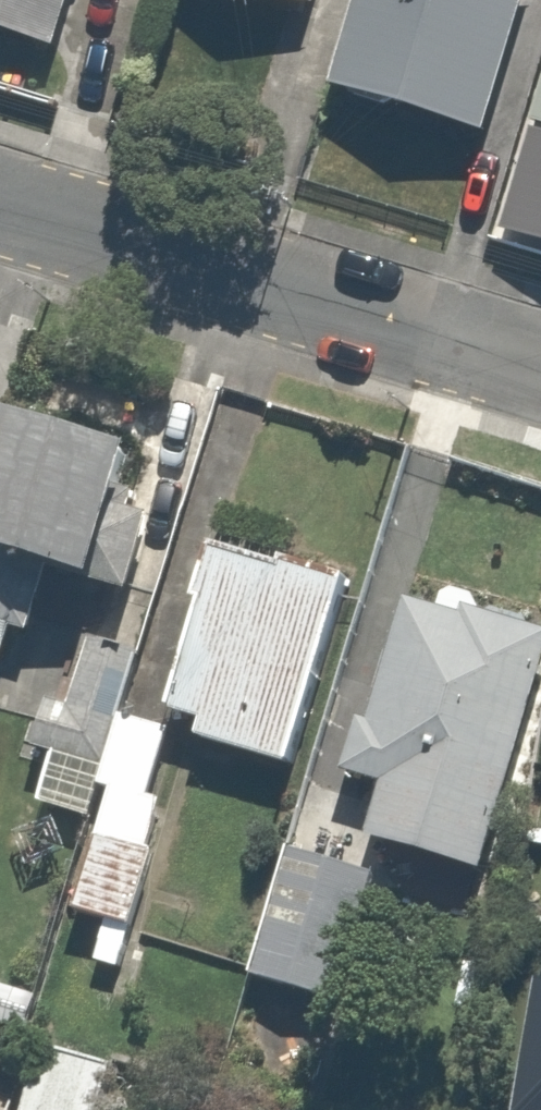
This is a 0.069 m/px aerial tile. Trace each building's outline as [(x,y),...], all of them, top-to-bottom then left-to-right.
[(61,42),(72,0),(0,0),(0,25),(61,42)] [(348,92),(499,137),(540,0),(375,0),(348,92)] [(535,134),(500,239),(540,249),(540,135),(535,134)] [(24,413),(0,495),(0,560),(122,595),(163,453),(24,413)] [(185,723),(206,729),(202,744),(324,779),(381,582),(220,536),(200,606),(217,611),(185,723)] [(538,610),(416,576),(356,785),(396,797),(382,843),(503,878),(540,747),(540,616),(538,610)] [(144,666),(91,652),(77,705),(49,698),(34,756),(115,778),(130,719),(144,666)] [(189,743),(143,729),(88,923),(135,936),(189,743)] [(389,885),(297,858),(263,973),(355,1000),(389,885)] [(108,1071),(46,1051),(28,1109),(96,1109),(108,1071)]
